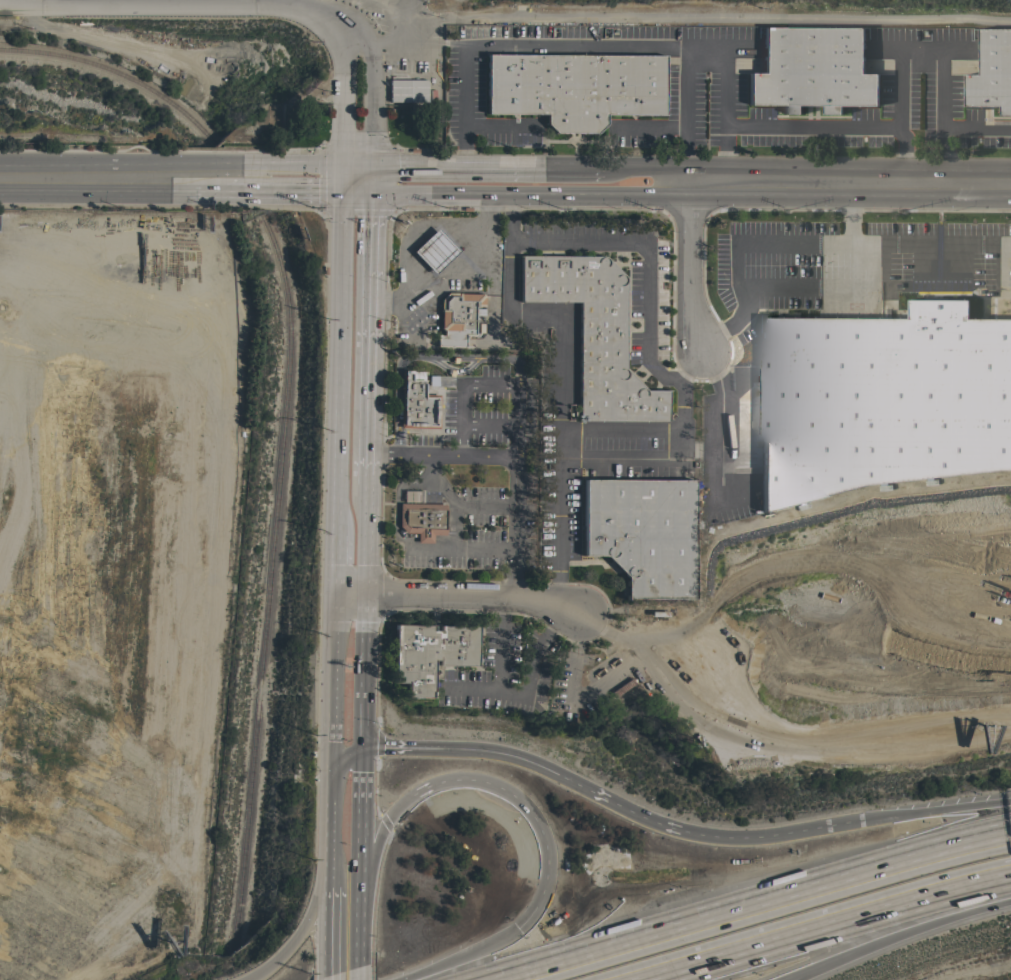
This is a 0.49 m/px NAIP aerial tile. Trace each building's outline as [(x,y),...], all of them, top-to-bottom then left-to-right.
[(859,30),(858,75),(873,75),(873,107),(837,107),(837,116),(818,116),(818,107),(796,107),(796,116),(778,115),(778,107),(741,107),(742,75),(756,75),(757,29),(859,30)] [(978,31),(1010,31),(1010,118),(999,118),(999,109),(963,108),(963,77),(978,77),(978,31)] [(653,68),(653,127),(594,127),(594,137),(585,145),(544,145),(534,136),(534,127),(475,126),(475,67),(653,68)] [(426,80),(426,101),(388,101),(388,79),(426,80)] [(603,256),(624,277),(624,368),(644,389),(667,390),(667,420),(578,420),(578,301),(519,301),(519,255),(603,256)] [(482,293),(482,306),(474,306),(473,335),(464,335),(463,346),(436,346),(436,335),(442,335),(442,328),(439,328),(440,298),(446,292),(482,293)] [(968,319),(1010,319),(1010,469),(1003,469),(869,483),(761,511),(762,318),(910,319),(910,300),(968,301),(968,319)] [(399,427),(400,409),(401,409),(402,393),(400,393),(400,370),(411,370),(411,372),(423,372),(423,394),(438,394),(437,428),(425,428),(399,427)] [(583,556),(583,480),(693,480),(693,598),(626,598),(626,575),(605,556),(583,556)] [(399,503),(445,504),(444,535),(431,534),(431,543),(417,542),(417,533),(405,532),(398,526),(399,503)] [(476,627),(475,666),(441,665),(441,678),(432,678),(431,698),(406,697),(406,683),(393,683),(394,624),(476,627)]
